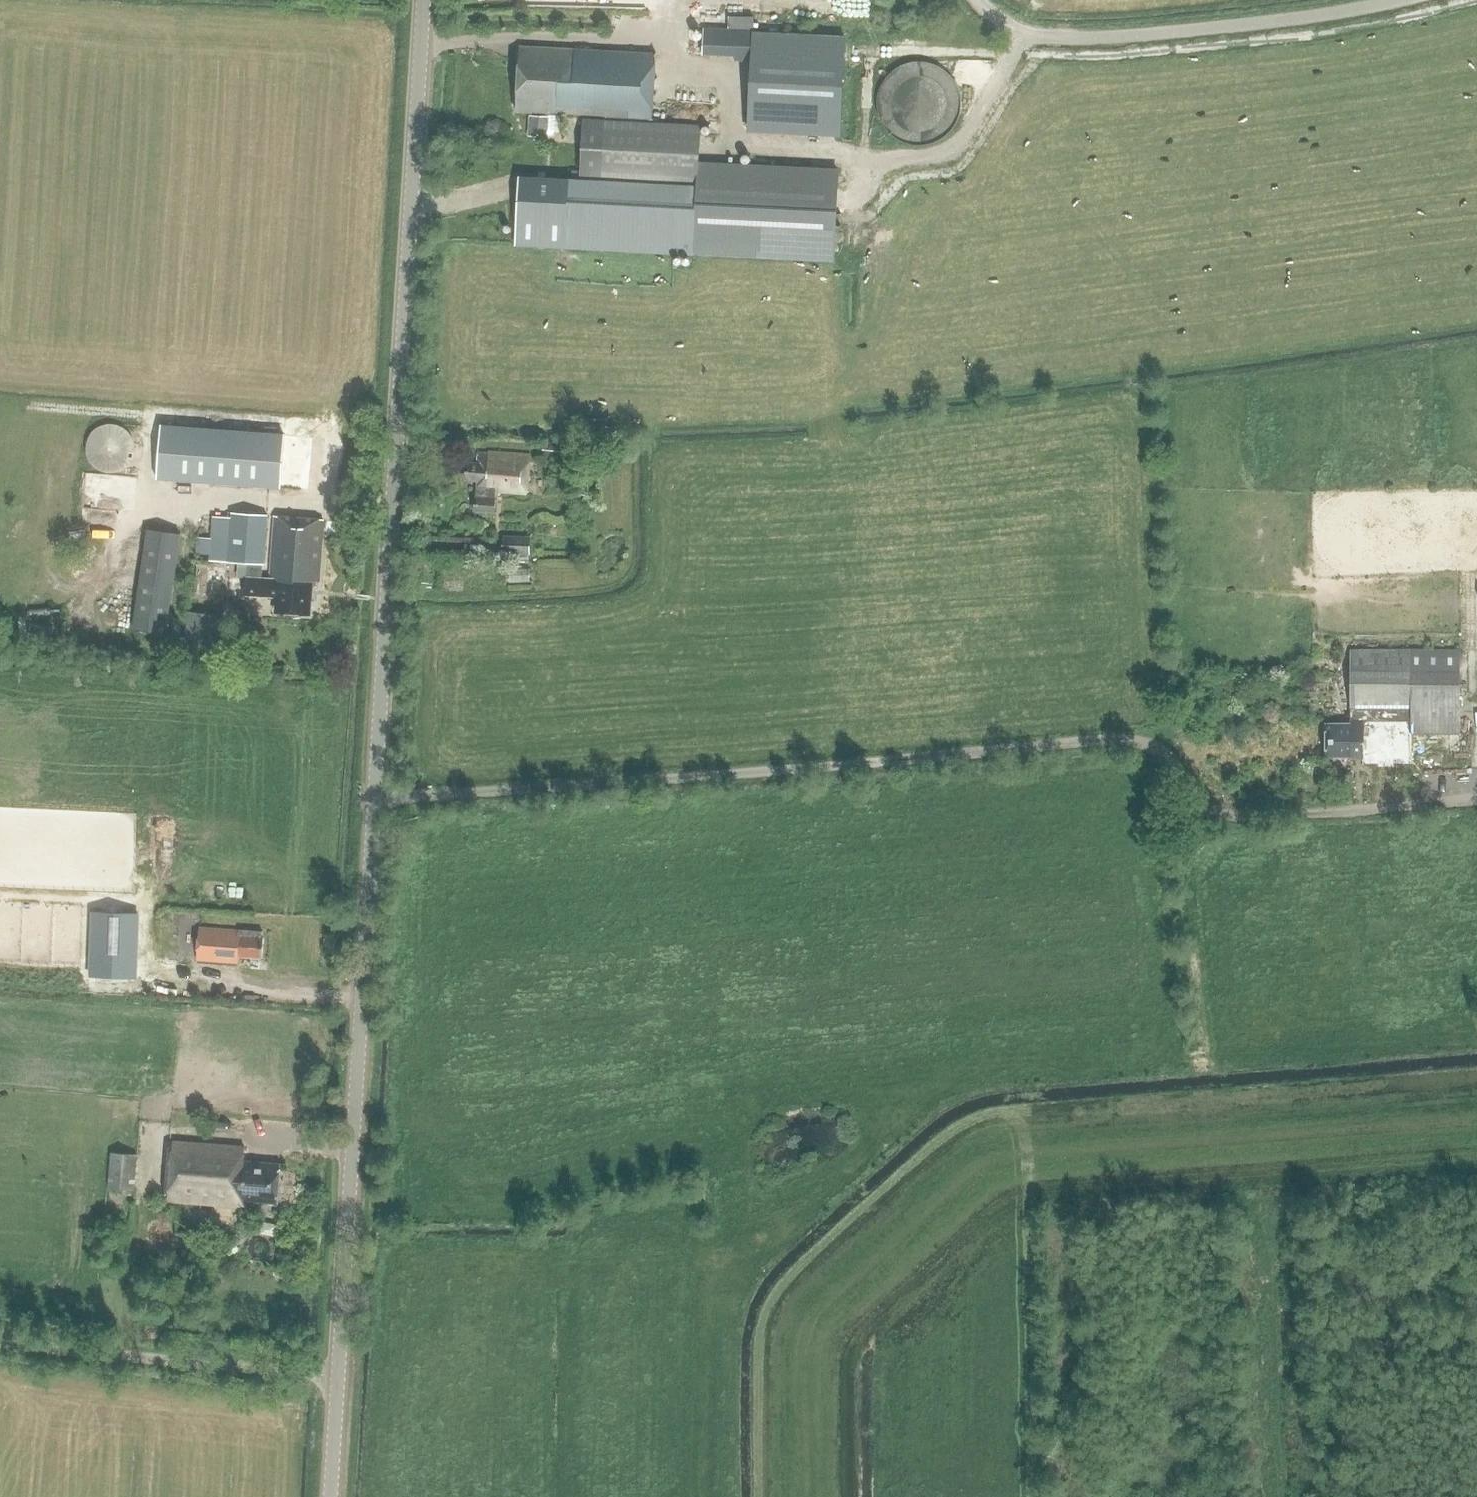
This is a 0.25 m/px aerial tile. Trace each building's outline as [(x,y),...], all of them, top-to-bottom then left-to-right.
[(755,31),(704,29),(702,56),(754,57),(755,35),(755,31)] [(844,40),(755,35),(754,57),(751,132),(839,136),(844,40)] [(547,136),(548,112),(605,115),(605,120),(583,119),(580,180),(520,176),(516,244),(833,261),(838,170),(698,162),(700,126),(652,123),(655,54),(521,46),(517,111),(531,111),(530,135),(547,136)] [(922,58),(919,58),(914,59),(908,60),(905,61),(902,62),(899,64),(896,65),(893,67),(891,69),(889,70),(886,74),(884,77),(881,80),(880,82),(879,85),(878,87),(877,90),(877,93),(876,97),(876,100),(876,103),(876,106),(877,109),(877,112),(878,115),(879,118),(880,120),(881,122),(883,125),(885,128),(886,129),(888,132),(891,134),(892,135),(895,137),(898,139),(900,140),(904,142),(910,143),(915,144),(920,144),(923,144),(926,144),(931,143),(934,142),(937,141),(939,139),(942,138),(945,136),(947,134),(950,131),(952,129),(954,126),(957,122),(958,119),(959,117),(960,115),(961,111),(962,108),(962,106),(962,102),(962,99),(962,97),(961,93),(961,90),(960,87),(959,84),(957,81),(956,80),(954,76),(952,74),(950,72),(948,70),(947,68),(945,67),(941,65),(938,63),(936,62),(931,60),(925,59),(922,58)] [(87,445),(86,449),(87,455),(88,459),(91,463),(94,467),(98,470),(102,472),(106,473),(111,473),(115,473),(120,472),(125,469),(128,467),(131,463),(133,459),(135,454),(135,449),(135,444),(133,439),(131,435),(128,431),(124,428),(120,426),(115,425),(111,424),(107,425),(101,427),(97,429),(93,432),(90,436),(88,440),(87,445)] [(280,489),(284,435),(161,426),(157,479),(280,489)] [(543,450),(573,453),(574,444),(544,441),(543,450)] [(525,494),(529,456),(478,451),(478,455),(477,455),(477,463),(467,462),(465,480),(477,481),(477,496),(475,511),(494,512),(496,492),(525,494)] [(319,582),(323,519),(274,516),(269,579),(262,579),(263,565),(265,565),(268,515),(231,513),(231,518),(213,517),(210,561),(245,564),(243,594),(270,596),(269,604),(274,604),(274,611),(310,614),(312,582),(319,582)] [(132,630),(166,635),(181,535),(147,530),(132,630)] [(502,553),(513,554),(530,555),(531,537),(503,536),(502,553)] [(182,660),(215,664),(221,617),(188,612),(182,660)] [(1411,734),(1459,733),(1458,649),(1349,650),(1350,725),(1326,725),(1327,756),(1355,756),(1355,759),(1362,759),(1363,764),(1411,764),(1411,734)] [(1459,753),(1459,734),(1412,734),(1412,753),(1459,753)] [(135,978),(138,914),(94,913),(91,977),(135,978)] [(261,958),(263,937),(261,937),(261,931),(239,930),(238,930),(209,928),(207,961),(237,963),(238,956),(261,958)] [(276,1202),(279,1166),(241,1162),(243,1148),(169,1142),(165,1199),(243,1206),(245,1199),(276,1202)] [(107,1188),(133,1190),(136,1154),(109,1153),(107,1188)]
